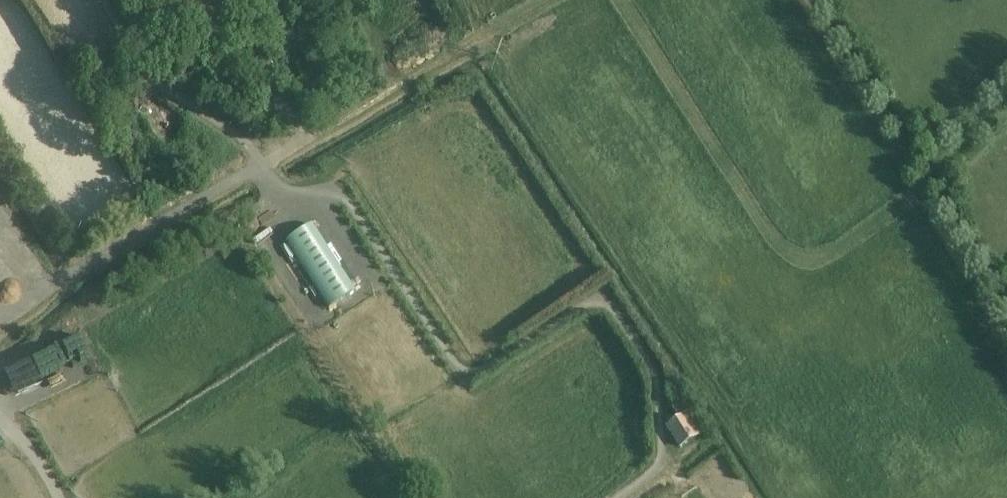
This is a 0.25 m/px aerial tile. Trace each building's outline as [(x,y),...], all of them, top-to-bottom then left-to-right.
[(311,226),(285,242),(329,310),(354,293),(311,226)] [(680,401),(673,407),(678,414),(686,408),(680,401)] [(705,432),(691,411),(668,426),(681,447),(705,432)]
